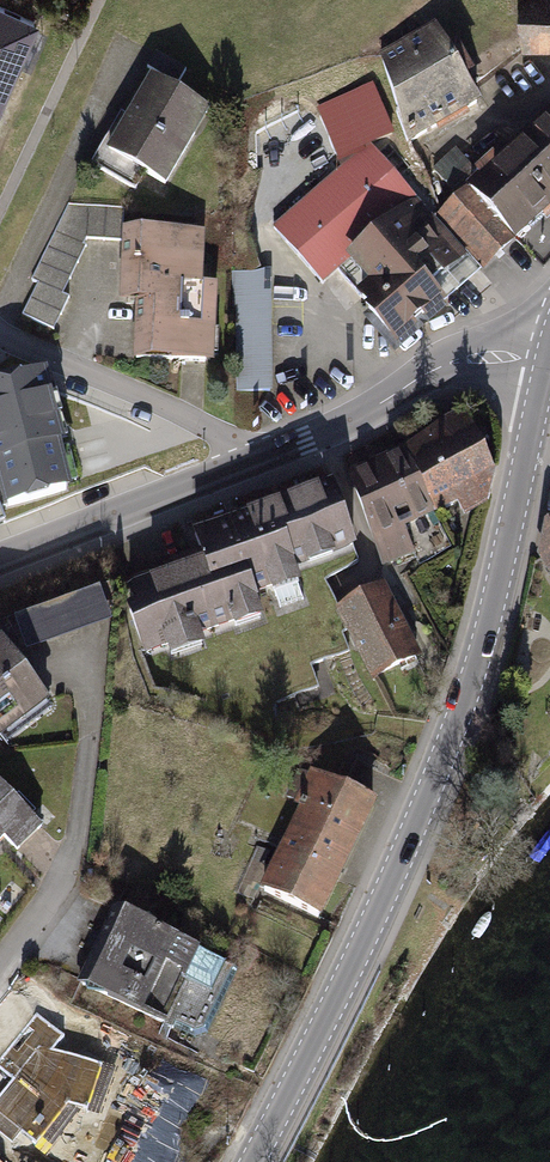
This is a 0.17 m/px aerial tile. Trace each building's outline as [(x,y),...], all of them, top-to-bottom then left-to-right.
[(519,45),(549,45),(549,0),(518,0),(519,45)] [(0,6),(0,108),(37,22),(0,6)] [(474,101),(431,22),(375,53),(404,140),(474,101)] [(199,109),(142,77),(99,152),(156,184),(199,109)] [(433,212),(483,267),(549,207),(549,107),(433,212)] [(415,200),(367,144),(271,227),(319,283),(342,263),(415,200)] [(114,203),(67,200),(28,274),(37,279),(21,310),(52,325),(67,295),(57,290),(84,238),(112,240),(114,203)] [(415,200),(342,263),(362,287),(349,298),(392,348),(443,304),(428,287),(464,257),(415,200)] [(194,232),(114,231),(114,296),(130,296),(129,357),(206,358),(207,284),(194,284),(194,232)] [(270,388),(269,268),(233,268),(233,388),(270,388)] [(0,387),(0,505),(1,509),(76,491),(47,375),(0,387)] [(487,474),(452,417),(394,453),(396,457),(431,515),(453,508),(462,521),(484,505),(487,474)] [(431,515),(396,457),(345,477),(383,568),(414,557),(404,532),(431,515)] [(349,550),(325,482),(187,533),(195,561),(121,588),(143,660),(260,617),(253,598),(296,585),(291,573),(349,550)] [(540,520),(534,552),(549,579),(549,514),(540,520)] [(383,586),(332,609),(365,683),(416,660),(383,586)] [(42,702),(0,648),(0,735),(42,702)] [(371,800),(314,775),(261,895),(318,920),(371,800)] [(35,825),(0,786),(0,839),(10,848),(35,825)] [(195,947),(106,909),(69,984),(162,1021),(195,947)] [(43,1045),(0,1098),(0,1154),(3,1156),(23,1135),(45,1151),(95,1084),(43,1045)]
